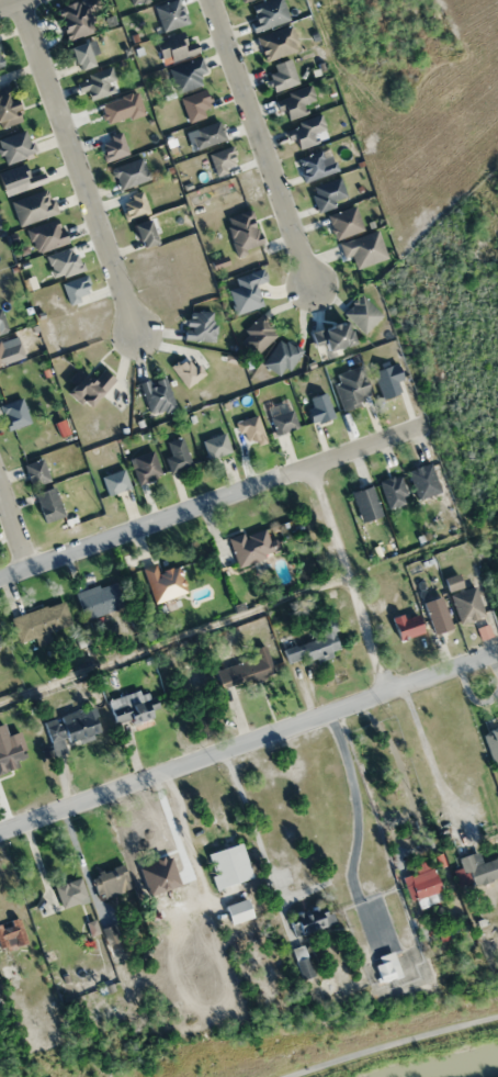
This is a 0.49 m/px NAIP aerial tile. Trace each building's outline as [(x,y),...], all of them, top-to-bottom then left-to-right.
[(99,8),(97,0),(76,0),(56,6),(65,39),(95,31),(89,11),(99,8)] [(187,23),(179,0),(171,0),(154,6),(162,31),(187,23)] [(289,19),(282,0),(265,0),(246,7),(255,31),(289,19)] [(262,60),(297,52),(291,26),(256,34),(262,60)] [(186,43),(180,30),(154,42),(164,64),(197,49),(193,40),(186,43)] [(93,63),(82,41),(67,49),(77,70),(93,63)] [(198,73),(206,70),(200,56),(167,69),(176,93),(202,83),(198,73)] [(297,83),(289,59),(265,67),(273,91),(297,83)] [(108,82),(115,78),(108,65),(76,82),(87,103),(112,89),(108,82)] [(275,98),(284,121),(306,112),(302,104),(314,99),(309,85),(275,98)] [(202,109),(210,106),(204,89),(179,98),(187,122),(204,116),(202,109)] [(21,120),(8,90),(0,94),(0,128),(21,120)] [(298,151),(316,140),(313,135),(325,127),(316,112),(286,130),(298,151)] [(224,140),(218,120),(189,130),(195,149),(224,140)] [(25,128),(0,138),(0,153),(4,164),(34,153),(25,128)] [(215,174),(238,165),(229,145),(207,154),(215,174)] [(323,163),(320,150),(296,157),(303,181),(337,171),(334,160),(323,163)] [(149,176),(139,155),(110,169),(121,190),(149,176)] [(41,172),(28,176),(24,163),(0,171),(0,185),(3,195),(45,182),(41,172)] [(317,212),(347,201),(338,177),(308,187),(317,212)] [(17,226),(55,213),(47,188),(9,200),(17,226)] [(336,240),(362,227),(351,204),(325,217),(336,240)] [(263,242),(246,208),(222,220),(239,254),(263,242)] [(64,244),(59,219),(26,227),(32,252),(64,244)] [(138,248),(154,242),(146,219),(130,225),(138,248)] [(386,257),(376,230),(338,243),(343,258),(350,255),(355,269),(386,257)] [(363,333),(381,315),(360,294),(342,311),(363,333)] [(184,340),(214,340),(214,311),(184,311),(184,340)] [(254,355),(277,332),(260,314),(237,337),(254,355)] [(352,340),(342,320),(311,335),(316,345),(320,343),(325,354),(352,340)] [(260,363),(280,377),(300,351),(280,336),(260,363)] [(397,382),(401,380),(394,363),(371,372),(381,398),(400,391),(397,382)] [(343,407),(370,397),(357,366),(331,377),(343,407)] [(112,378),(101,369),(91,381),(76,369),(67,381),(71,385),(66,392),(87,409),(112,378)] [(174,408),(163,374),(139,382),(149,415),(174,408)] [(310,421),(330,418),(327,394),(307,396),(310,421)] [(29,423),(21,397),(0,404),(0,411),(7,431),(29,423)] [(296,429),(292,410),(269,416),(273,434),(296,429)] [(206,458),(229,452),(224,433),(201,439),(206,458)] [(162,442),(170,471),(190,466),(182,436),(162,442)] [(129,457),(137,483),(160,475),(152,450),(129,457)] [(48,481),(41,458),(22,464),(29,487),(48,481)] [(407,470),(416,499),(439,492),(429,463),(407,470)] [(128,488),(123,469),(100,476),(105,495),(128,488)] [(379,481),(386,508),(407,502),(399,475),(379,481)] [(380,516),(371,485),(350,492),(359,522),(380,516)] [(63,516),(53,486),(33,493),(43,523),(63,516)] [(232,532),(232,555),(278,555),(278,536),(265,536),(265,532),(232,532)] [(158,571),(154,562),(141,568),(156,604),(187,591),(176,564),(158,571)] [(85,619),(125,605),(116,579),(76,594),(85,619)] [(450,594),(458,624),(483,617),(475,587),(450,594)] [(431,633),(450,629),(442,596),(424,600),(431,633)] [(16,641),(36,636),(38,644),(50,640),(47,630),(71,624),(64,602),(10,616),(16,641)] [(420,636),(420,616),(394,616),(394,636),(420,636)] [(282,647),(287,664),(339,650),(331,618),(317,622),(321,637),(282,647)] [(215,668),(220,687),(272,674),(265,644),(254,647),(257,657),(215,668)] [(159,711),(153,696),(148,698),(144,686),(107,701),(116,723),(128,718),(130,722),(159,711)] [(52,743),(64,739),(65,744),(100,733),(92,705),(56,716),(57,719),(45,723),(52,743)] [(497,766),(497,727),(482,734),(496,767),(497,766)] [(26,755),(18,730),(0,736),(0,772),(4,771),(1,763),(26,755)] [(250,876),(241,842),(205,853),(215,889),(234,883),(238,900),(224,904),(229,923),(252,917),(246,898),(252,896),(246,877),(250,876)] [(480,862),(477,851),(459,857),(468,887),(497,877),(497,856),(480,862)] [(131,886),(120,863),(90,877),(100,900),(131,886)] [(443,899),(432,867),(402,877),(414,909),(443,899)] [(61,908),(87,899),(79,877),(53,886),(61,908)] [(287,916),(294,937),(333,922),(325,901),(287,916)] [(26,941),(18,916),(0,922),(0,949),(26,941)] [(304,977),(313,973),(305,955),(296,958),(304,977)] [(380,981),(397,973),(389,955),(372,964),(380,981)]
